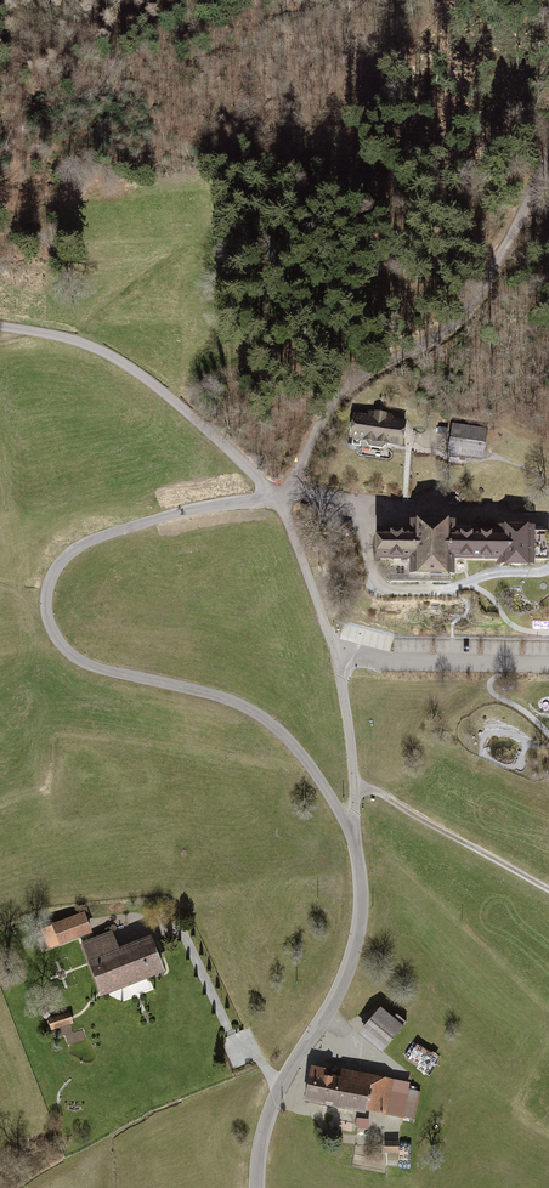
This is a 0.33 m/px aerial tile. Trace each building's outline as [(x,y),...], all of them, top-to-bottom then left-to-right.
[(353,421),(351,423),(350,429),(351,430),(353,431),(352,437),(364,439),(369,445),(382,447),(388,443),(401,444),(402,438),(403,438),(404,437),(405,431),(404,429),(403,429),(404,423),(393,421),(394,415),(368,411),(368,417),(356,415),(355,421),(353,421)] [(487,430),(453,425),(449,452),(483,458),(487,430)] [(413,533),(379,532),(379,559),(391,559),(391,581),(450,582),(450,572),(451,572),(452,558),(501,559),(502,562),(512,562),(513,563),(515,564),(518,564),(520,564),(521,563),(531,563),(531,559),(547,559),(547,534),(532,534),(532,530),(501,530),(501,533),(452,533),(452,526),(413,525),(413,533)] [(85,914),(52,926),(59,945),(92,933),(85,914)] [(83,945),(103,996),(163,973),(150,940),(118,953),(111,934),(83,945)] [(395,1020),(382,1009),(361,1035),(385,1054),(409,1025),(398,1016),(395,1020)] [(53,1030),(75,1024),(72,1012),(50,1018),(53,1030)] [(453,1067),(411,1042),(400,1060),(441,1085),(453,1067)] [(313,1068),(307,1103),(415,1121),(420,1094),(410,1092),(411,1082),(343,1071),(342,1078),(329,1076),(330,1071),(313,1068)] [(370,1121),(358,1121),(357,1132),(369,1132),(370,1121)] [(414,1143),(386,1144),(386,1167),(400,1167),(400,1172),(415,1172),(414,1143)]
